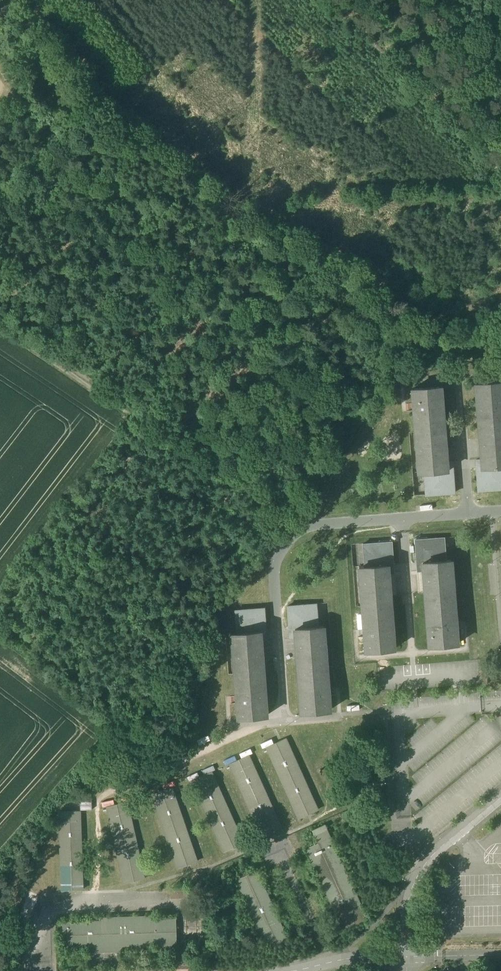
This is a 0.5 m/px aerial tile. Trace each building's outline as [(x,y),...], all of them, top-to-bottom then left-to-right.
[(476,383),(482,467),(500,466),(500,382),(476,383)] [(441,386),(412,389),(419,472),(424,472),(448,470),(441,386)] [(482,467),(477,467),(478,490),(500,489),(500,466),(482,467)] [(448,470),(424,472),(426,494),(455,492),(453,469),(448,470)] [(444,537),(415,539),(417,563),(423,562),(446,560),(444,537)] [(392,541),(363,543),(365,566),(388,564),(388,565),(394,564),(392,541)] [(446,560),(423,562),(429,646),(458,643),(451,560),(446,560)] [(365,566),(359,567),(366,650),(395,648),(388,565),(388,564),(365,566)] [(317,603),(288,606),(290,629),(295,628),(318,626),(317,603)] [(264,607),(236,610),(237,632),(261,631),(266,631),(264,607)] [(318,626),(295,628),(301,712),(330,710),(324,626),(318,626)] [(237,632),(232,633),(238,717),(267,715),(261,631),(237,632)] [(318,809),(286,738),(267,746),(299,818),(318,809)] [(281,826),(249,755),(229,763),(262,835),(281,826)] [(361,767),(350,774),(357,787),(369,780),(361,767)] [(244,843),(212,771),(192,780),(224,852),(244,843)] [(197,861),(172,787),(152,794),(177,868),(197,861)] [(127,802),(107,806),(124,883),(144,878),(127,802)] [(80,811),(59,812),(61,890),(83,889),(80,811)] [(367,920),(326,830),(315,835),(318,843),(306,848),(343,931),(367,920)] [(287,939),(256,870),(236,879),(247,902),(244,903),(257,931),(259,930),(267,948),(287,939)] [(191,888),(171,888),(171,898),(191,897),(191,888)] [(29,891),(18,919),(27,923),(39,895),(29,891)] [(150,916),(101,918),(102,921),(63,922),(63,948),(88,947),(88,951),(144,949),(144,945),(176,944),(176,918),(150,919),(150,916)] [(27,930),(16,930),(17,951),(27,950),(27,930)]
